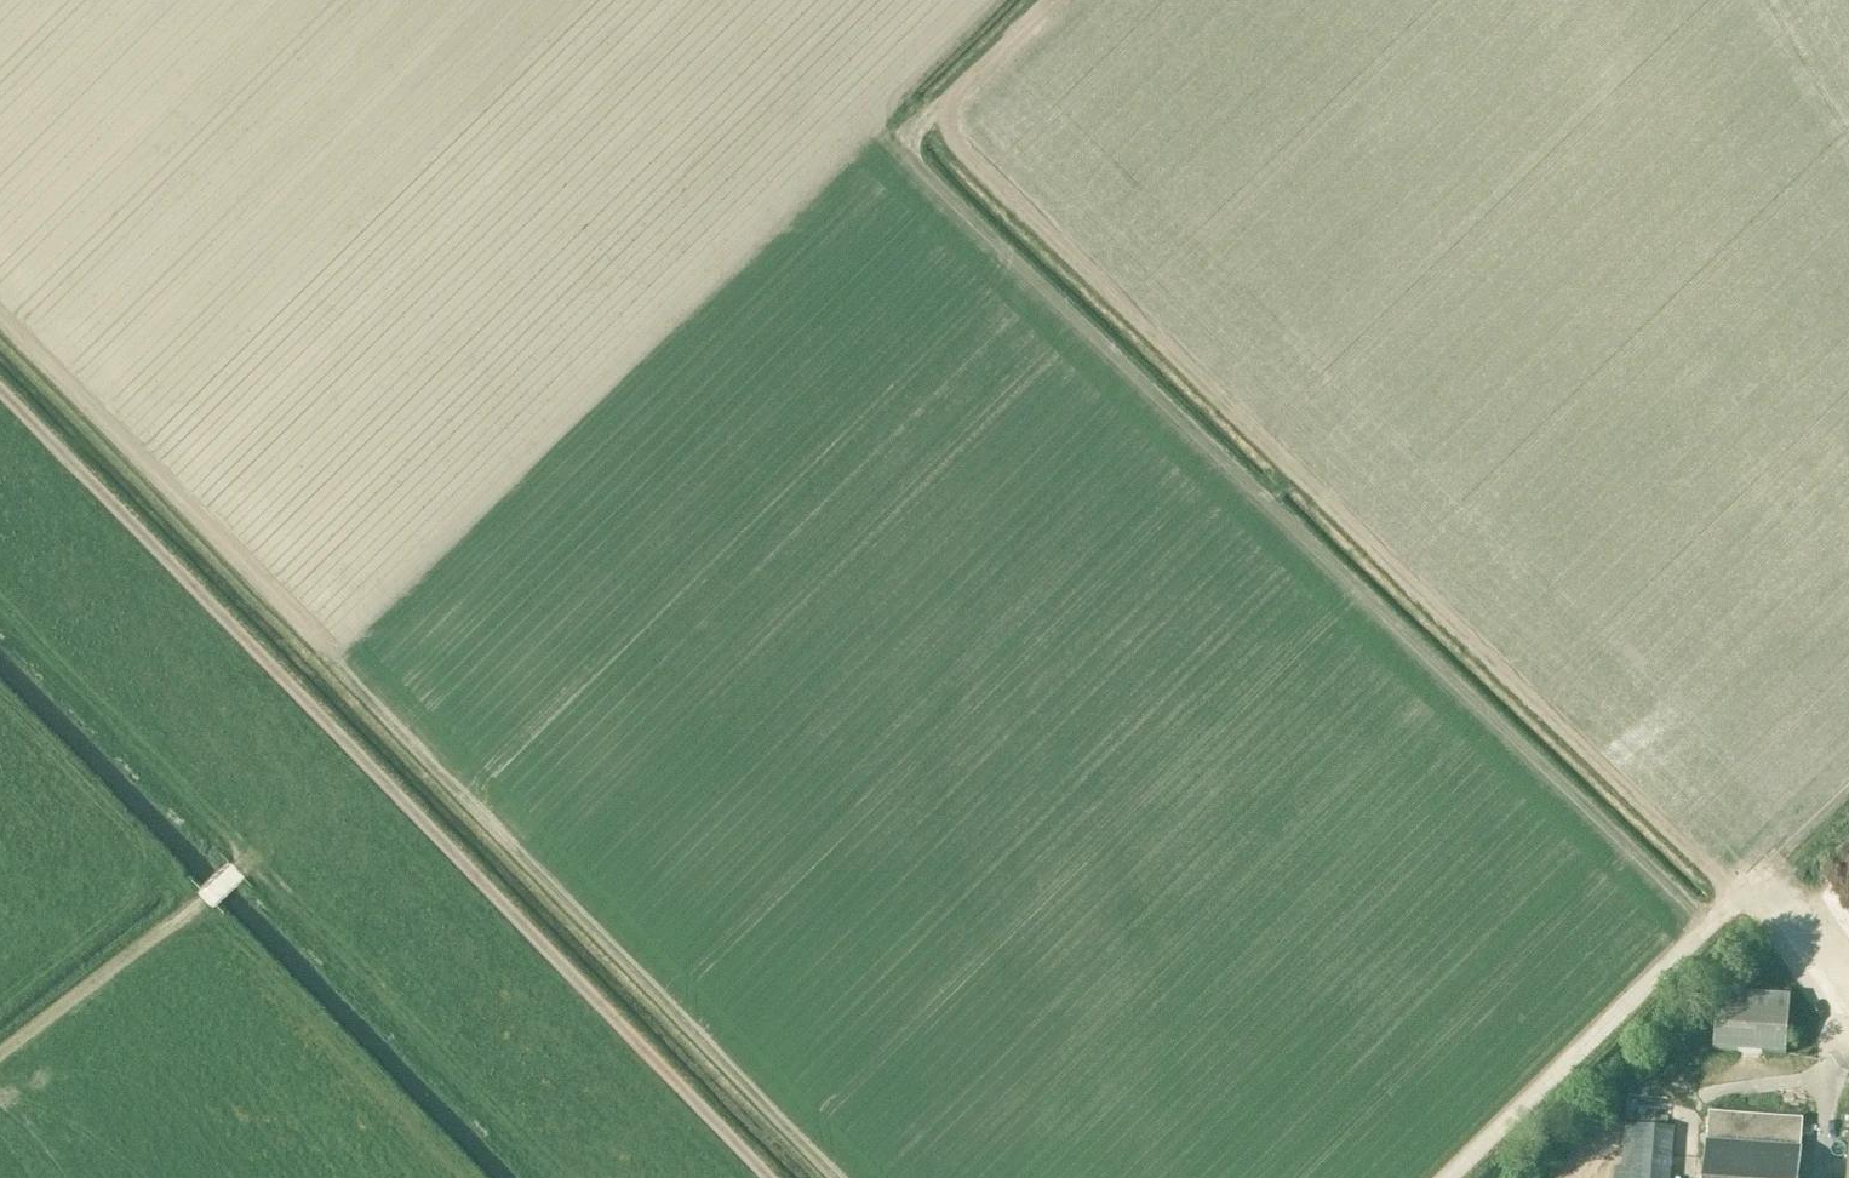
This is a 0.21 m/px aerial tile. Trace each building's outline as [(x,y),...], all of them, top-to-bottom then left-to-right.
[(1829,878),(1848,898),(1848,896),(1848,866),(1845,862),(1829,878)] [(1792,997),(1721,992),(1716,1051),(1788,1056),(1792,997)] [(1706,1143),(1703,1177),(1799,1177),(1801,1150),(1800,1149),(1802,1121),(1709,1114),(1707,1143),(1706,1143)] [(1636,1126),(1635,1142),(1618,1141),(1615,1177),(1670,1177),(1674,1129),(1636,1126)]
